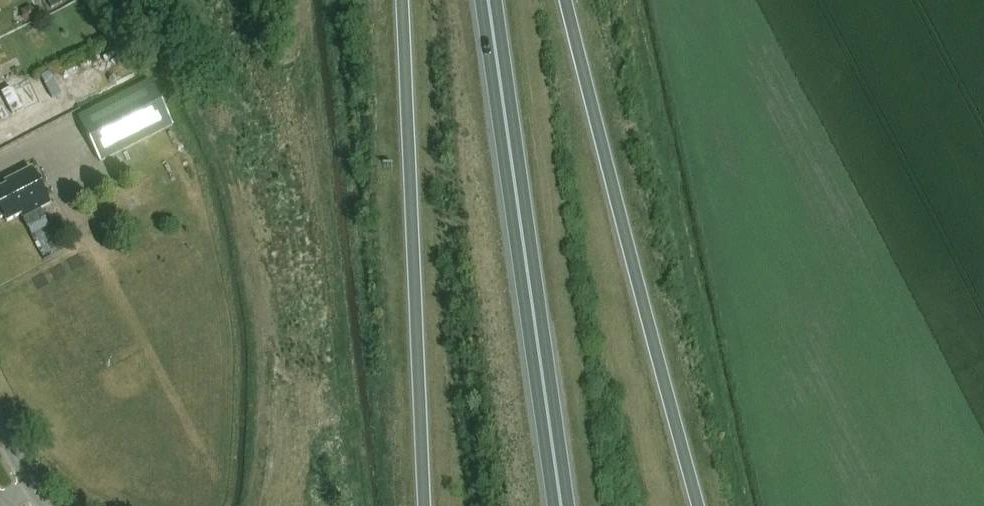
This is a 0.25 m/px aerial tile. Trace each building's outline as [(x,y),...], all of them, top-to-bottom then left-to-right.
[(37,13),(30,9),(23,12),(22,20),(29,25),(36,21),(37,13)] [(100,164),(172,127),(150,84),(78,120),(100,164)] [(4,218),(7,224),(20,217),(27,230),(45,220),(40,211),(50,206),(31,170),(17,178),(18,181),(0,191),(0,220),(4,218)]
